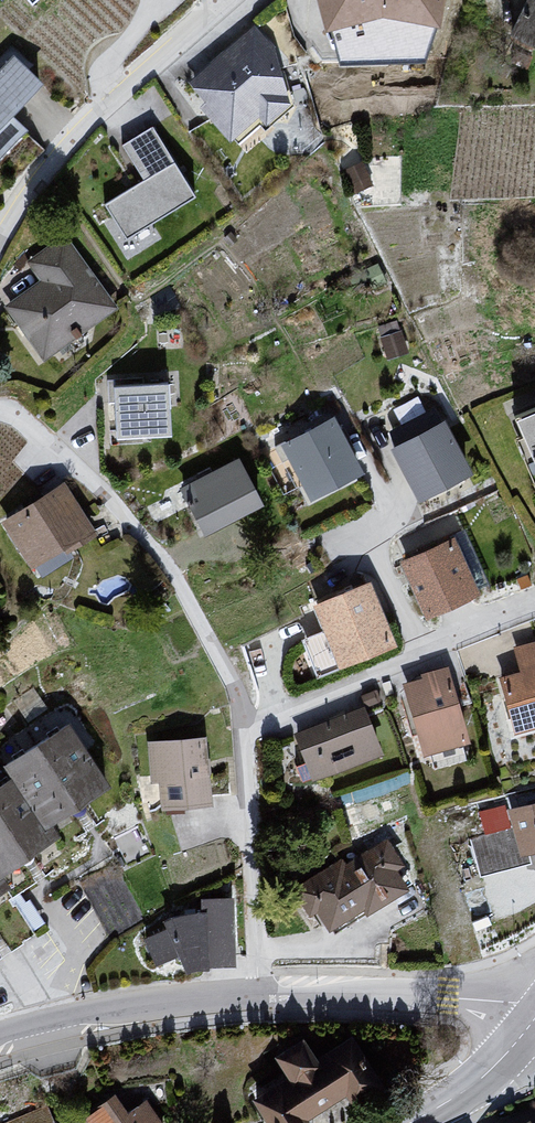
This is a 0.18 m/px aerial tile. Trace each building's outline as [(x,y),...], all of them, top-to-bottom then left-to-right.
[(340,73),(425,71),(441,0),(315,0),(340,73)] [(505,29),(534,43),(534,0),(518,0),(505,29)] [(199,114),(233,147),(291,110),(276,55),(254,30),(189,89),(206,110),(199,114)] [(0,95),(0,160),(17,172),(63,103),(16,71),(0,95)] [(104,211),(127,244),(197,203),(153,134),(122,152),(144,185),(104,211)] [(36,287),(1,311),(43,364),(118,314),(68,243),(25,275),(36,287)] [(171,386),(110,387),(113,443),(174,444),(171,386)] [(514,419),(534,461),(534,411),(514,419)] [(332,421),(279,446),(312,504),(367,479),(332,421)] [(445,428),(390,451),(419,505),(473,480),(445,428)] [(235,463),(177,490),(203,539),(264,509),(235,463)] [(0,522),(0,524),(29,573),(96,537),(63,490),(0,522)] [(457,541),(400,564),(424,621),(482,602),(457,541)] [(372,586),(314,606),(343,671),(397,652),(372,586)] [(498,678),(517,736),(534,732),(534,646),(512,650),(520,675),(498,678)] [(421,680),(401,684),(424,758),(474,747),(449,670),(421,676),(421,680)] [(293,734),(315,784),(388,756),(365,709),(293,734)] [(70,728),(4,768),(12,781),(42,827),(111,793),(70,728)] [(205,741),(146,743),(152,784),(160,785),(162,809),(212,809),(205,741)] [(6,882),(55,849),(42,827),(12,781),(0,789),(0,885),(6,882)] [(507,812),(523,858),(534,855),(534,806),(507,812)] [(383,840),(295,888),(305,916),(317,919),(330,935),(363,915),(367,920),(412,895),(396,875),(404,868),(383,840)] [(12,894),(6,882),(0,885),(0,901),(12,894)] [(201,916),(166,919),(189,973),(235,967),(232,897),(199,900),(201,916)] [(351,1036),(322,1051),(304,1034),(270,1057),(270,1068),(239,1087),(267,1122),(309,1122),(305,1117),(353,1086),(359,1093),(381,1081),(351,1036)] [(85,1120),(87,1122),(164,1122),(146,1102),(131,1112),(118,1094),(85,1120)] [(6,1122),(50,1122),(43,1108),(6,1122)]
